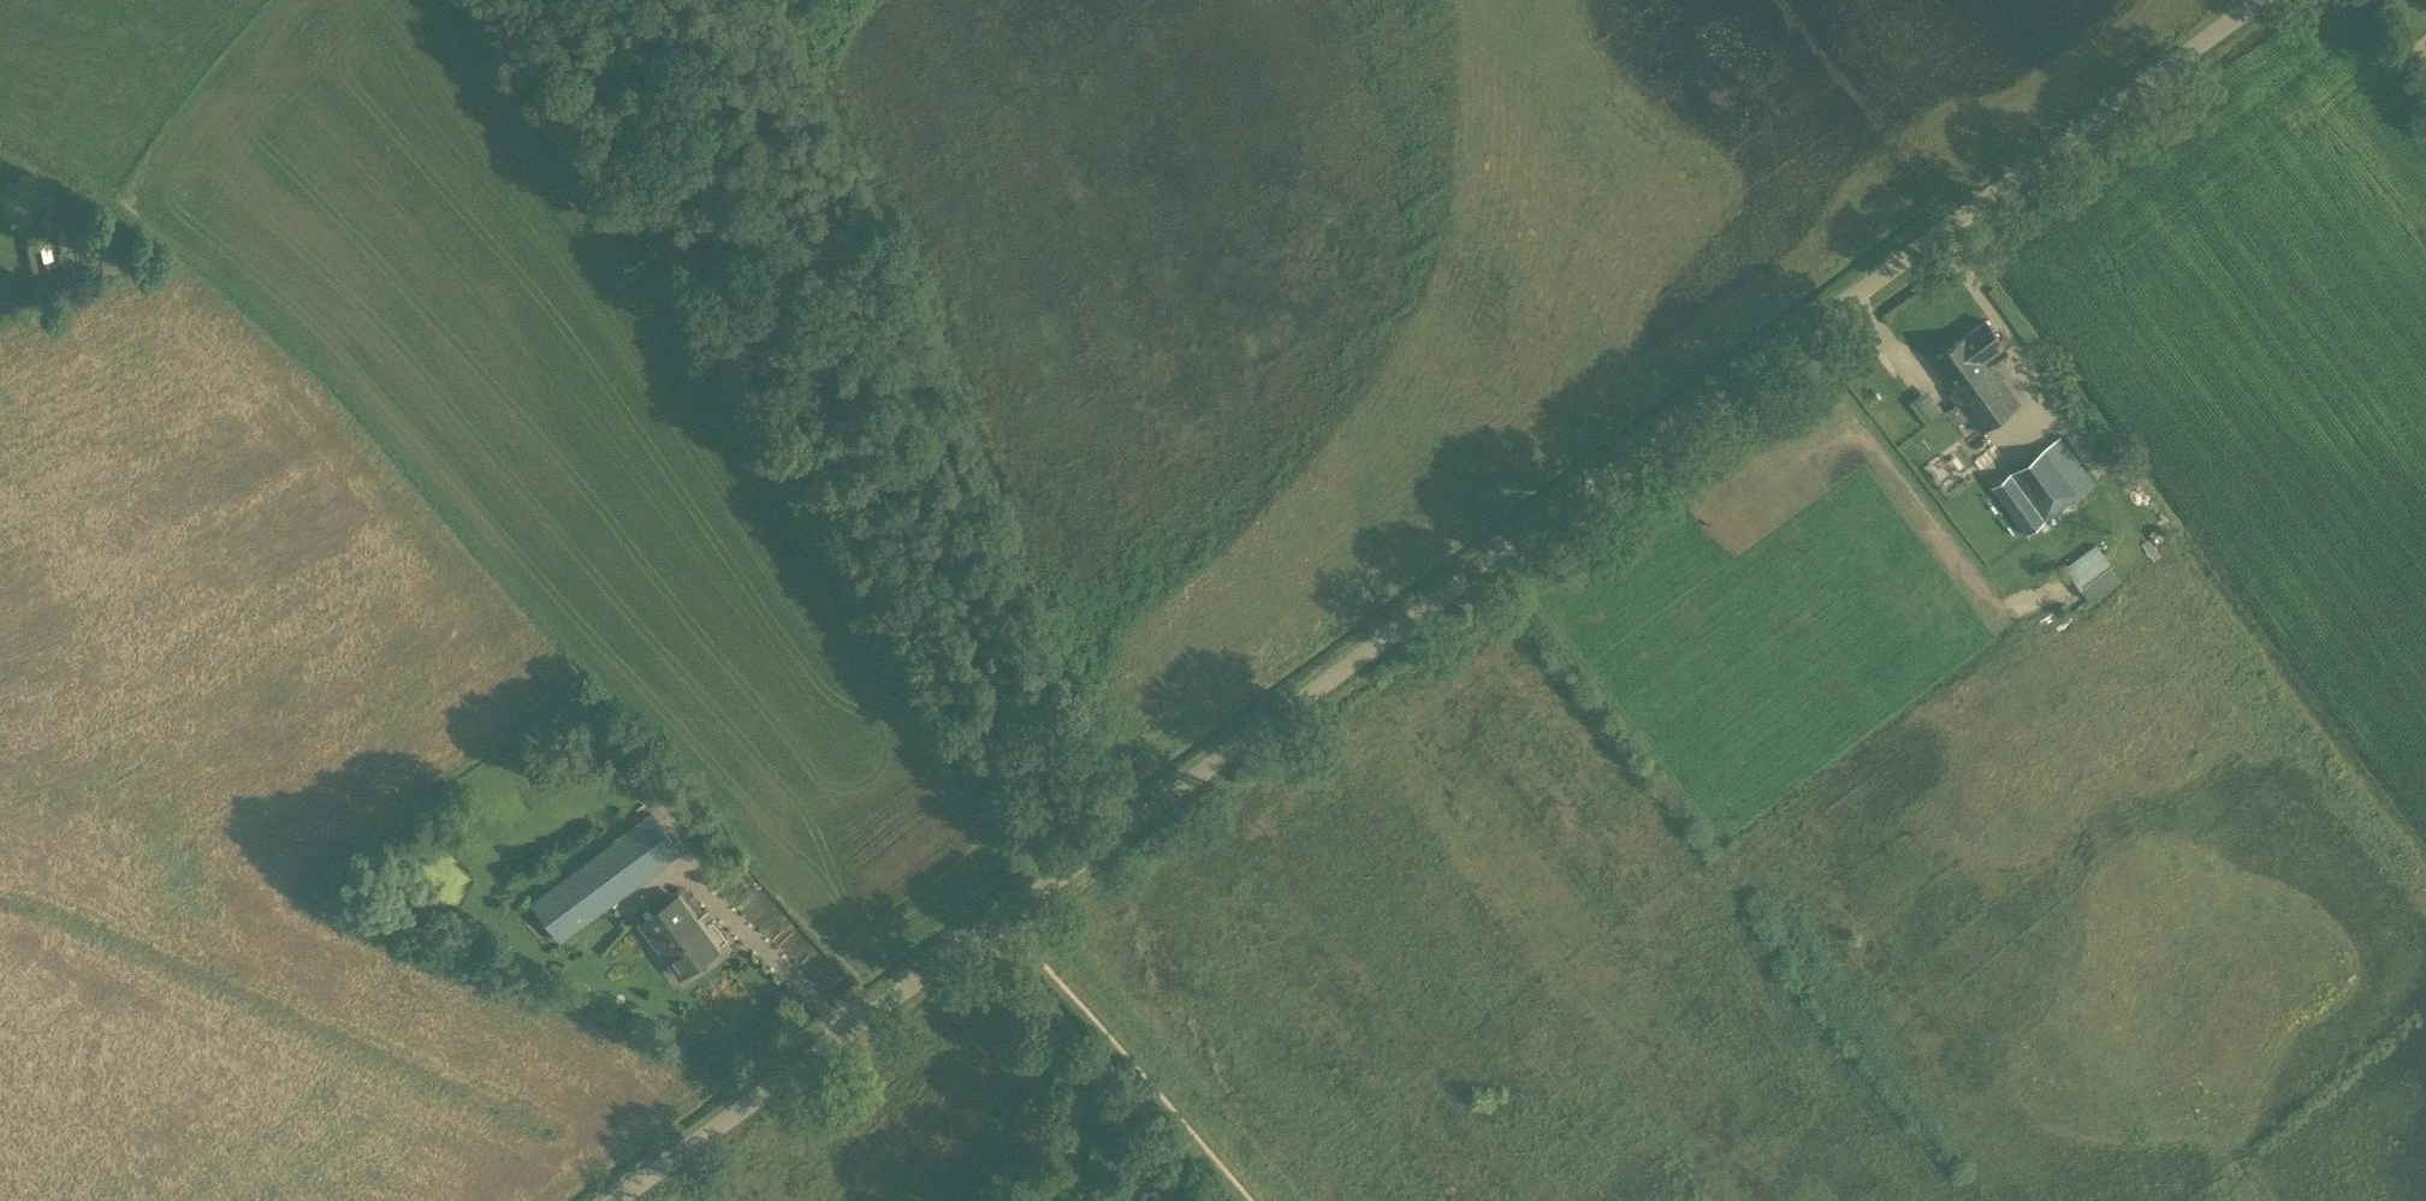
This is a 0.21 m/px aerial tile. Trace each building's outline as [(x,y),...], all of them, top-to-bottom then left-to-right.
[(62,260),(61,243),(46,244),(47,261),(62,260)] [(1949,395),(1977,433),(2018,403),(1991,366),(1988,368),(1982,361),(2002,346),(1984,321),(1931,359),(1955,391),(1949,395)] [(2060,436),(1990,486),(2024,534),(2094,484),(2060,436)] [(2097,543),(2064,567),(2088,599),(2120,577),(2111,564),(2130,550),(2120,535),(2101,550),(2097,543)] [(641,799),(620,813),(631,828),(530,903),(560,942),(682,852),(641,799)] [(642,923),(681,977),(717,950),(679,897),(642,923)]
